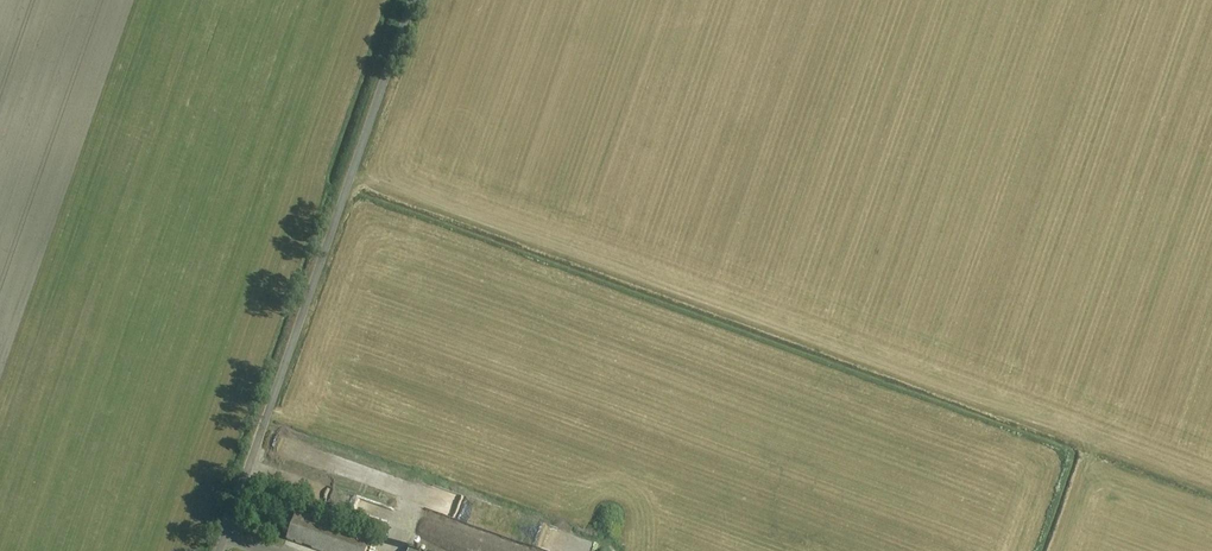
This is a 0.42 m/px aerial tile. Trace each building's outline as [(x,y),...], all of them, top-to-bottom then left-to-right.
[(333,456),(327,466),(335,470),(340,460),(333,456)] [(440,509),(450,512),(456,495),(445,491),(440,509)] [(371,538),(297,511),(285,544),(304,550),(366,550),(371,538)]
